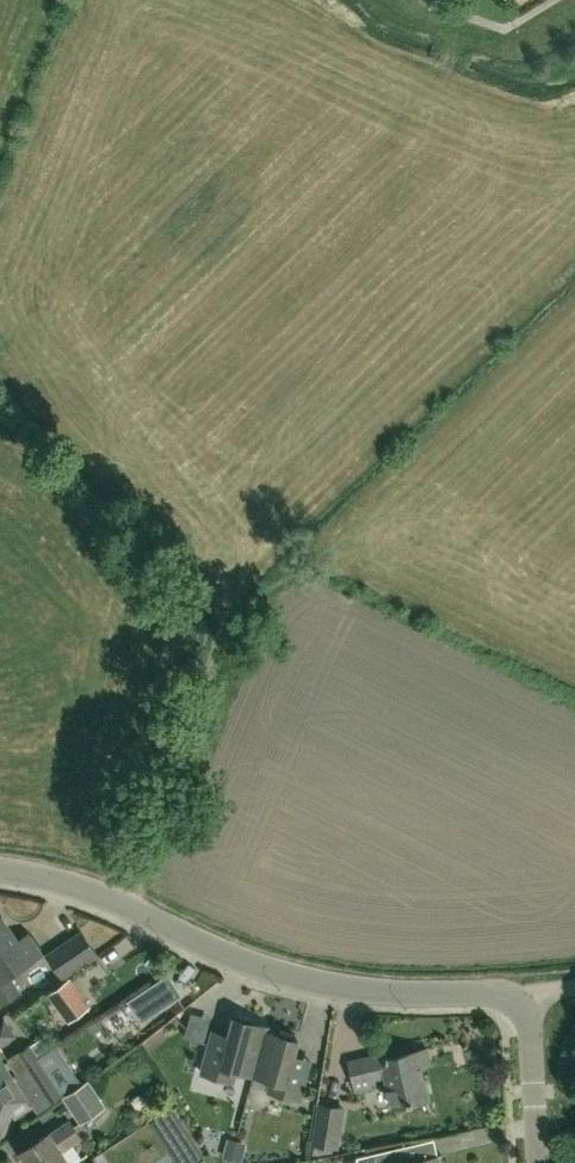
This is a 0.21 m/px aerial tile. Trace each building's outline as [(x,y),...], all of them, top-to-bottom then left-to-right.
[(3,1002),(18,991),(8,976),(41,953),(28,934),(18,941),(1,916),(0,916),(0,999),(3,1002)] [(83,928),(69,937),(68,936),(43,952),(60,979),(85,963),(86,964),(101,955),(83,928)] [(168,975),(146,990),(158,1009),(180,994),(168,975)] [(68,1023),(91,1006),(70,977),(47,994),(68,1023)] [(266,1032),(267,1027),(254,1023),(255,1018),(239,1014),(238,1019),(235,1018),(230,1036),(213,1032),(202,1073),(232,1081),(235,1070),(253,1074),(265,1032),(266,1032)] [(37,1058),(31,1049),(29,1045),(9,1058),(2,1047),(17,1037),(5,1019),(0,1022),(0,1083),(37,1058)] [(269,1091),(299,1099),(310,1060),(294,1055),(298,1040),(295,1039),(296,1034),(280,1030),(278,1035),(266,1031),(267,1027),(266,1032),(265,1032),(253,1074),(272,1080),(269,1091)] [(0,1083),(0,1116),(1,1117),(12,1109),(16,1115),(35,1103),(39,1109),(63,1093),(47,1068),(44,1070),(37,1059),(52,1049),(51,1049),(37,1058),(0,1083)] [(393,1108),(427,1100),(416,1052),(403,1055),(402,1050),(349,1062),(356,1091),(371,1088),(369,1078),(385,1074),(393,1108)] [(80,1123),(106,1107),(88,1080),(63,1096),(80,1123)] [(336,1150),(346,1106),(318,1100),(308,1144),(336,1150)] [(80,1139),(69,1122),(49,1134),(49,1133),(20,1152),(27,1162),(68,1162),(60,1151),(80,1139)] [(149,1159),(171,1153),(167,1136),(145,1142),(149,1159)] [(248,1142),(228,1137),(223,1156),(243,1162),(248,1142)] [(406,1147),(357,1159),(358,1162),(409,1162),(406,1147)]
